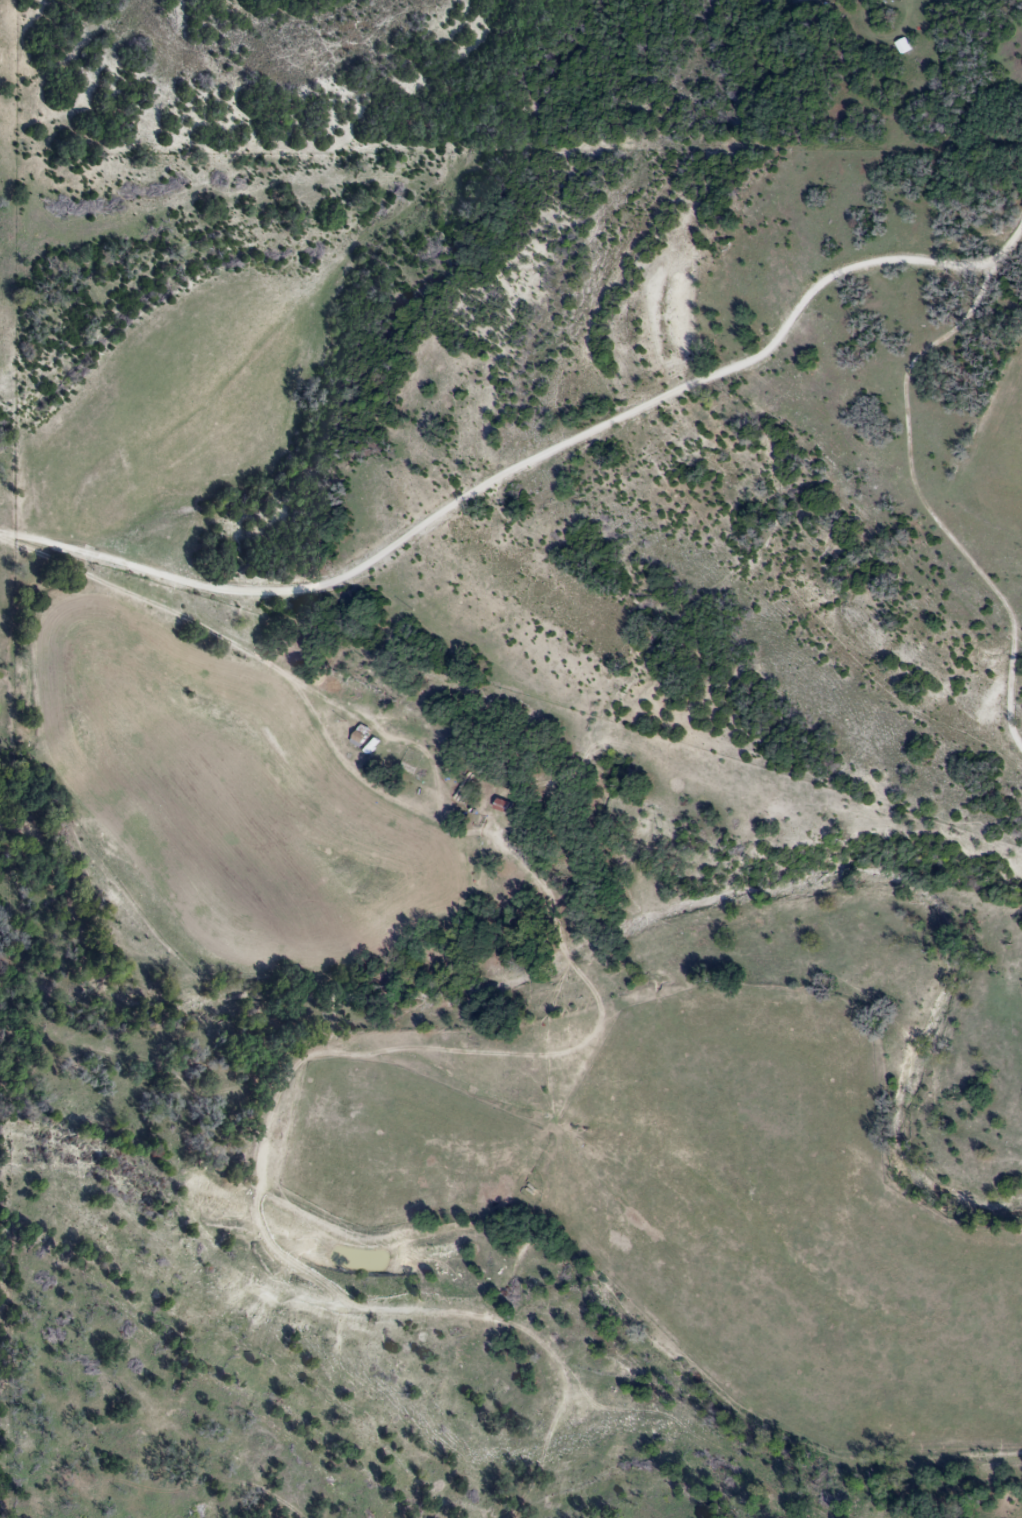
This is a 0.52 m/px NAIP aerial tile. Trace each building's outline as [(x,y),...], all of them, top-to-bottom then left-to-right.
[(368,728),(360,725),(353,743),(361,747),(368,728)] [(504,814),(509,804),(496,799),(492,809),(504,814)]
